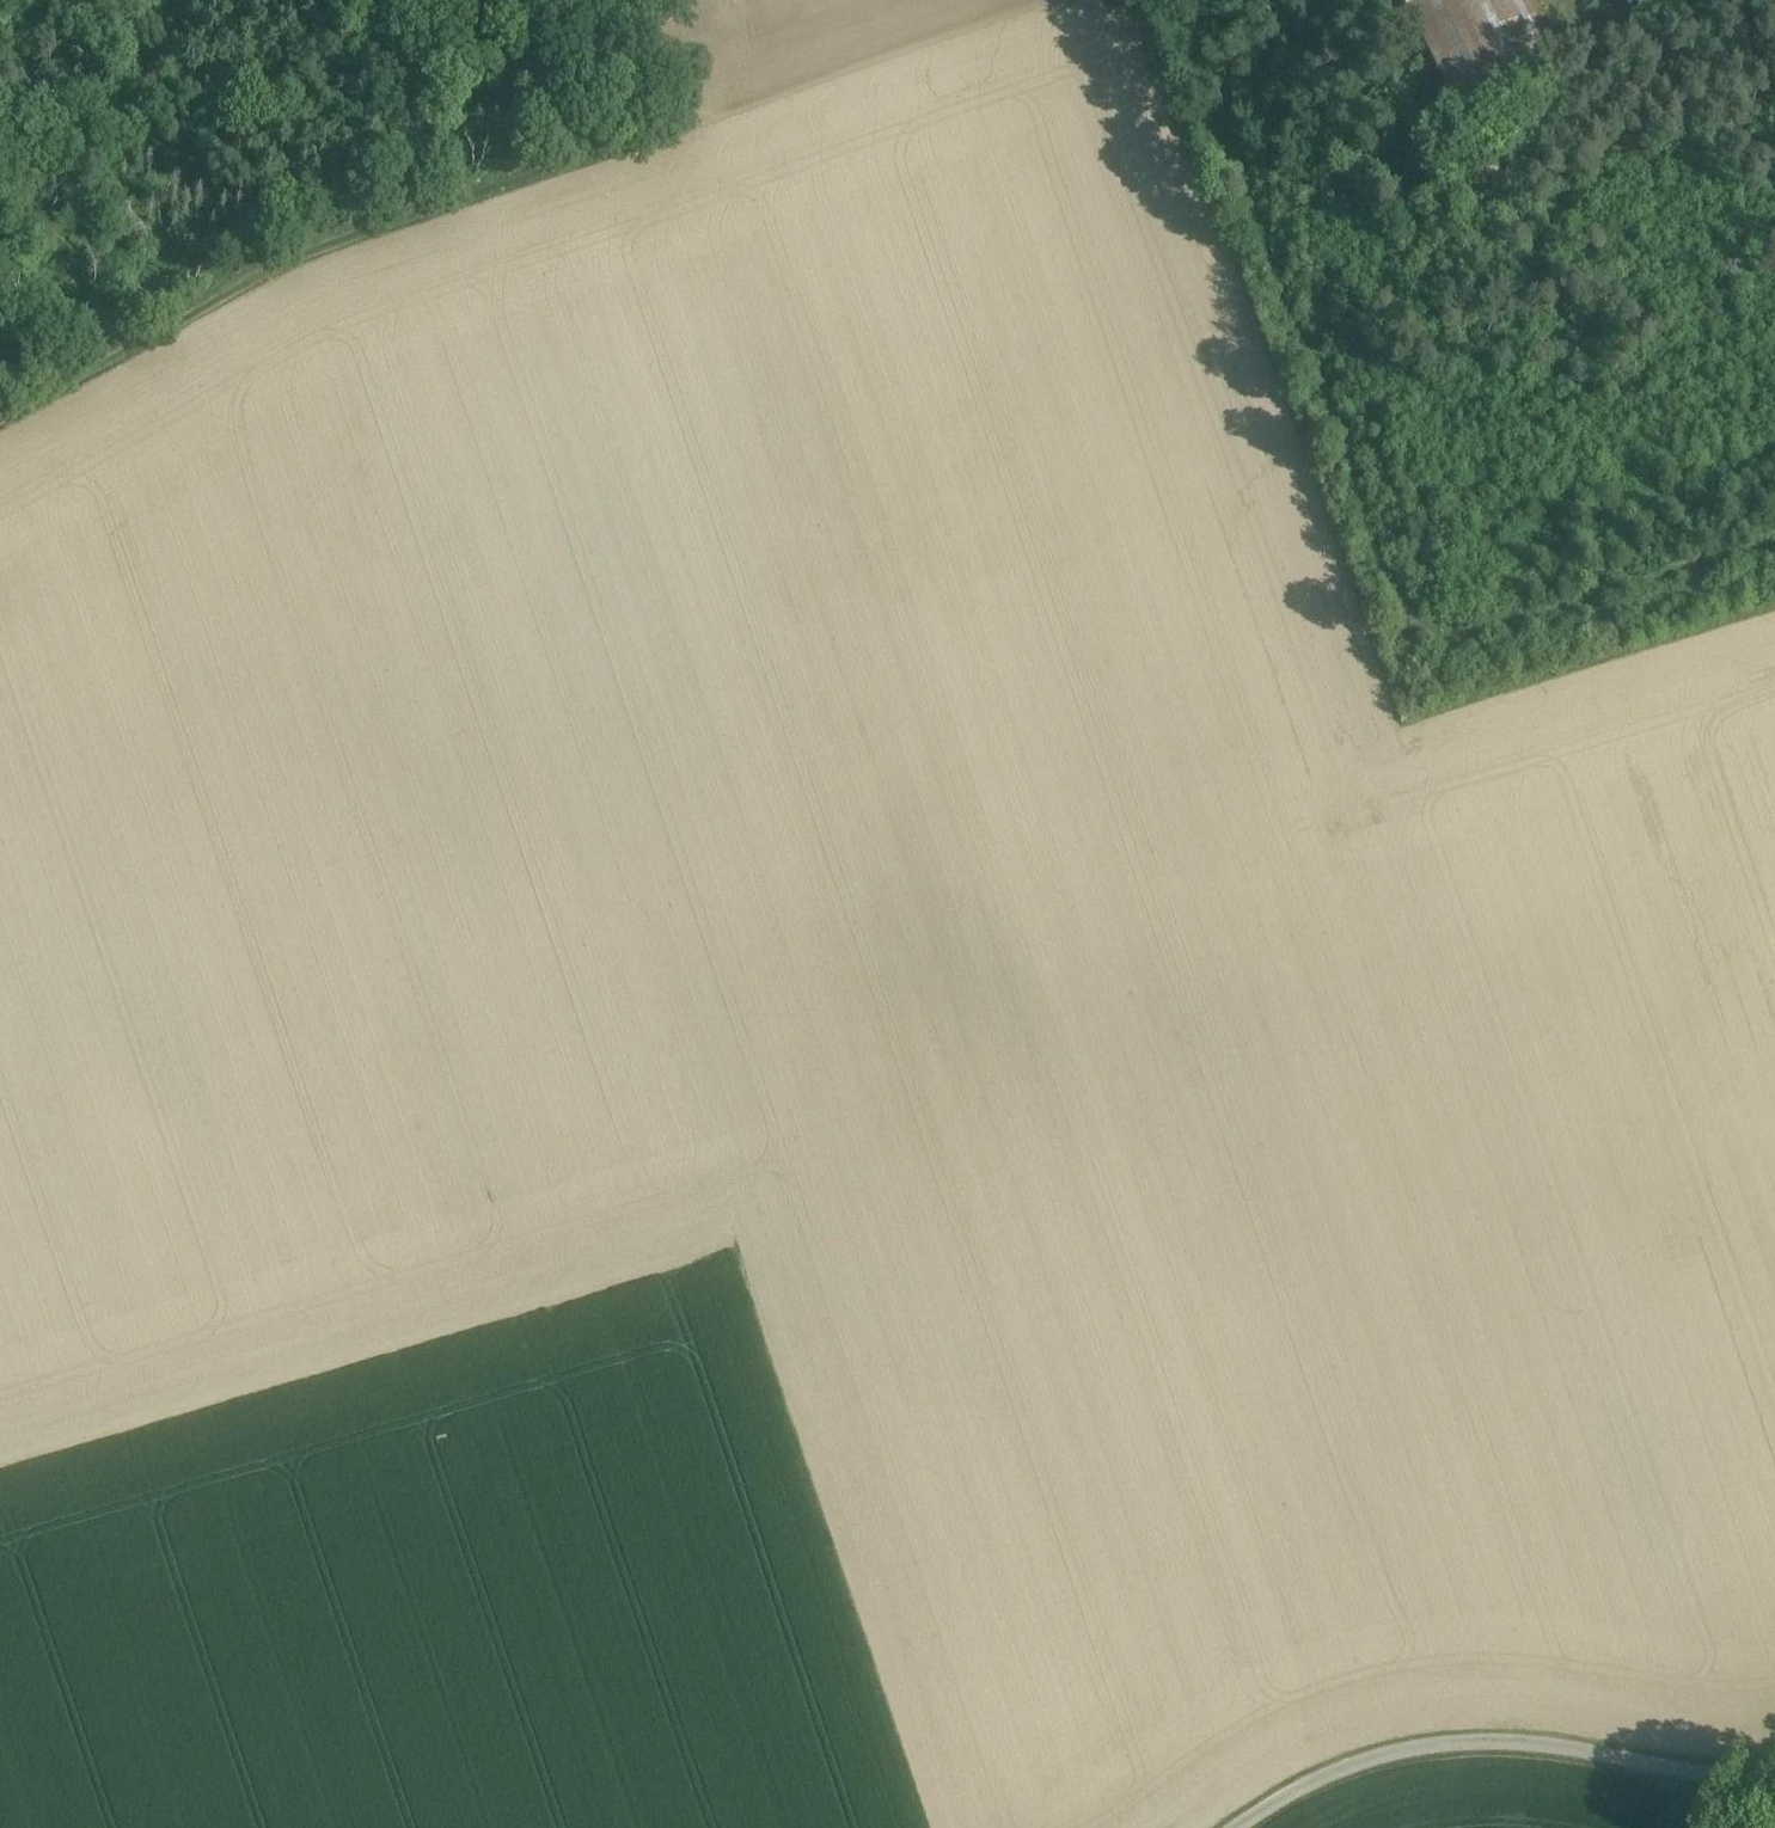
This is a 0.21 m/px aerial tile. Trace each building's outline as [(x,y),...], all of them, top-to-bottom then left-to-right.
[(1457,120),(1545,77),(1535,56),(1547,51),(1523,0),(1399,0),(1457,120)]
